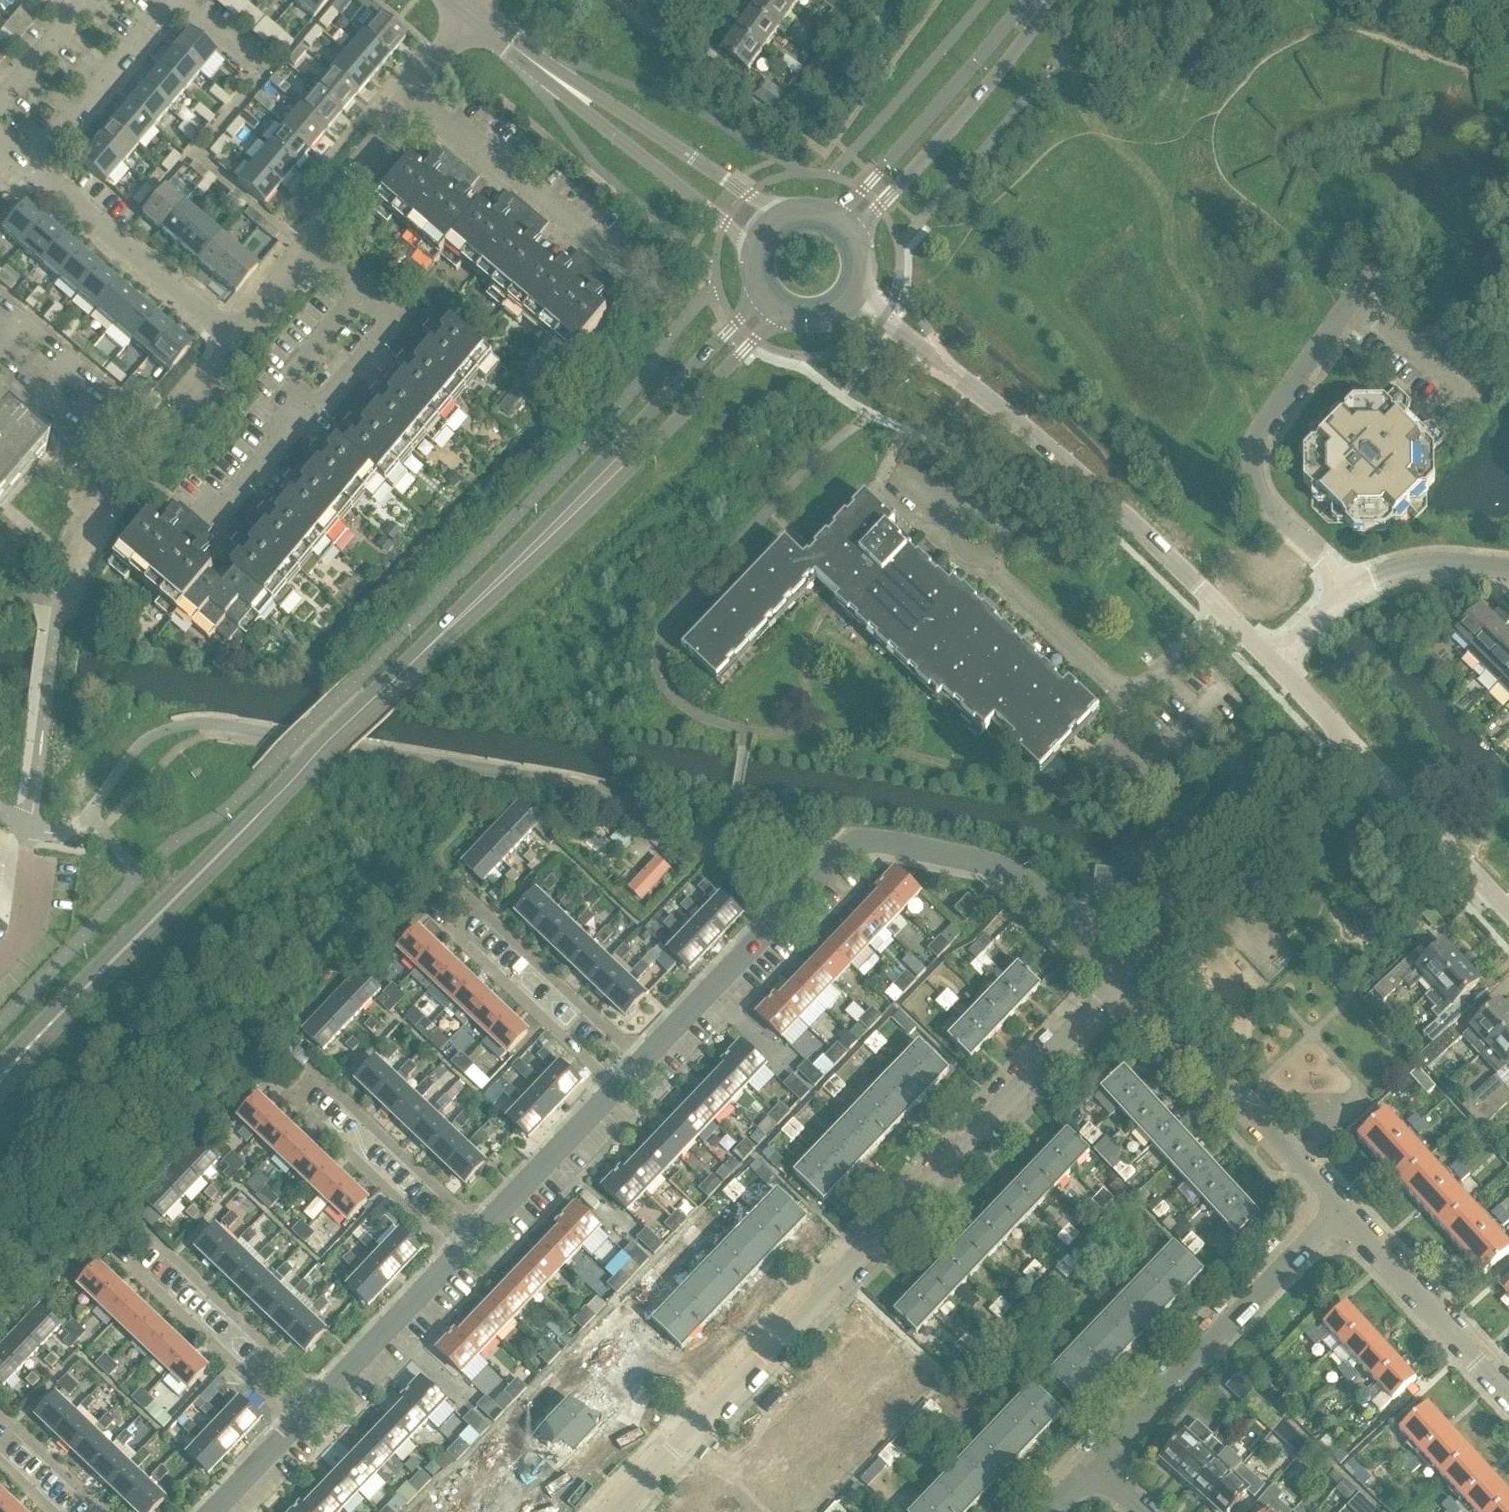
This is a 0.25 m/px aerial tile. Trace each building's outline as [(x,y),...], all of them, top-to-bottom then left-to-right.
[(39,11),(47,1),(46,0),(28,0),(27,1),(39,11)] [(295,3),(314,19),(329,0),(297,0),(295,3)] [(364,9),(370,2),(368,0),(354,0),(364,9)] [(793,11),(778,0),(760,0),(752,12),(779,32),(793,11)] [(802,0),(778,0),(793,11),(802,0)] [(842,16),(847,8),(836,0),(828,0),(825,4),(834,11),(842,16)] [(30,21),(39,11),(27,1),(18,11),(30,21)] [(246,23),(256,10),(246,2),(235,14),(246,23)] [(388,58),(405,38),(379,16),(382,12),(370,2),(364,9),(349,25),(362,36),(388,58)] [(256,10),(246,23),(256,31),(266,19),(256,10)] [(325,30),(338,15),(331,10),(319,24),(325,30)] [(830,32),(838,22),(842,16),(834,11),(822,26),(830,32)] [(764,51),(779,32),(752,12),(737,32),(764,51)] [(310,48),(323,33),(316,27),(303,42),(310,48)] [(8,48),(17,38),(4,28),(0,33),(0,41),(8,48)] [(815,52),(827,36),(820,30),(808,47),(815,52)] [(173,51),(200,74),(216,55),(189,32),(173,51)] [(749,72),(764,51),(737,32),(722,53),(749,72)] [(282,54),(293,42),(283,33),(272,45),(282,54)] [(346,54),(373,76),(388,58),(362,36),(346,54)] [(8,48),(0,41),(0,57),(8,48)] [(294,66),(307,51),(300,45),(287,61),(294,66)] [(158,70),(184,92),(200,74),(173,51),(158,70)] [(358,94),(373,76),(346,54),(331,71),(358,94)] [(798,76),(804,69),(787,57),(782,65),(798,76)] [(142,88),(169,110),(184,92),(158,70),(142,88)] [(342,113),(358,94),(331,71),(315,90),(342,113)] [(284,95),(290,88),(275,75),(269,82),(284,95)] [(223,94),(230,100),(243,85),(236,79),(223,94)] [(764,89),(780,101),(785,94),(769,82),(764,89)] [(230,100),(223,94),(216,87),(210,94),(225,106),(230,100)] [(153,129),(169,110),(142,88),(126,106),(153,129)] [(300,108),(327,131),(342,113),(315,90),(300,108)] [(269,113),(274,106),(259,94),(254,100),(269,113)] [(209,125),(215,118),(200,105),(194,112),(209,125)] [(111,124),(138,147),(153,129),(126,106),(111,124)] [(284,126),(311,149),(327,131),(300,108),(284,126)] [(238,118),(245,124),(253,131),(259,125),(243,112),(238,118)] [(232,139),(245,124),(238,118),(225,133),(232,139)] [(95,143),(122,166),(138,147),(111,124),(95,143)] [(193,143),(199,136),(185,124),(179,131),(193,143)] [(295,168),(311,149),(284,126),(269,145),(295,168)] [(216,157),(229,143),(222,137),(209,152),(216,157)] [(106,184),(122,166),(95,143),(79,162),(106,184)] [(253,163),(280,186),(295,168),(269,145),(253,163)] [(443,257),(476,216),(462,203),(469,195),(437,167),(445,157),(437,150),(421,169),(413,162),(372,211),(389,225),(395,217),(425,243),(419,250),(436,265),(443,257)] [(168,173),(181,157),(174,152),(161,167),(168,173)] [(204,181),(209,174),(194,162),(189,168),(204,181)] [(264,205),(280,186),(253,163),(237,182),(264,205)] [(146,185),(153,191),(165,176),(158,170),(146,185)] [(209,174),(204,181),(196,190),(203,195),(216,180),(209,174)] [(140,206),(153,191),(146,185),(133,200),(140,206)] [(161,231),(184,205),(165,189),(143,215),(161,231)] [(240,213),(247,206),(232,193),(226,200),(240,213)] [(476,216),(443,257),(460,272),(466,264),(495,288),(488,296),(504,310),(545,262),(530,248),(537,240),(506,214),(515,204),(508,199),(501,207),(499,205),(491,215),(483,208),(476,216)] [(21,248),(44,221),(25,205),(3,232),(21,248)] [(180,247),(202,220),(184,205),(161,231),(180,247)] [(259,228),(265,221),(250,209),(244,216),(259,228)] [(202,220),(180,247),(198,263),(221,236),(202,220)] [(40,263),(62,236),(44,221),(21,248),(40,263)] [(265,221),(259,228),(274,240),(280,233),(265,221)] [(358,242),(373,254),(378,248),(363,235),(358,242)] [(62,236),(40,263),(58,279),(81,252),(62,236)] [(216,279),(239,252),(221,236),(198,263),(216,279)] [(77,295),(99,268),(81,252),(58,279),(77,295)] [(239,252),(216,279),(235,294),(258,268),(239,252)] [(391,269),(400,259),(392,252),(383,261),(391,269)] [(545,262),(504,310),(521,324),(527,316),(557,341),(550,349),(567,363),(608,315),(600,308),(608,298),(608,297),(614,289),(613,287),(609,283),(599,294),(567,267),(561,275),(545,262)] [(99,268),(77,295),(95,311),(118,284),(99,268)] [(0,273),(0,282),(11,291),(16,284),(1,272),(0,273)] [(113,326),(136,299),(118,284),(95,311),(113,326)] [(32,309),(45,294),(38,288),(25,303),(32,309)] [(136,299),(113,326),(132,342),(155,315),(136,299)] [(450,308),(441,300),(435,306),(444,314),(450,308)] [(50,324),(63,309),(56,304),(44,318),(50,324)] [(150,357),(173,331),(155,315),(132,342),(150,357)] [(400,387),(448,428),(461,412),(454,407),(479,377),(486,383),(501,365),(452,323),(446,331),(436,324),(436,325),(427,318),(426,319),(425,318),(421,323),(432,332),(431,333),(430,333),(404,365),(412,372),(400,387)] [(69,341),(75,334),(82,325),(75,319),(62,335),(69,341)] [(173,331),(150,357),(168,373),(191,346),(173,331)] [(75,334),(69,341),(83,353),(89,346),(75,334)] [(102,370),(102,369),(108,363),(93,350),(87,356),(102,370)] [(120,384),(126,378),(111,365),(106,372),(120,384)] [(555,390),(544,381),(535,393),(546,401),(555,390)] [(142,403),(151,394),(156,388),(149,382),(136,397),(142,403)] [(304,468),(355,511),(366,497),(374,503),(388,486),(395,492),(409,475),(402,469),(427,439),(434,445),(448,428),(400,387),(387,402),(378,395),(352,427),(340,418),(336,423),(337,424),(335,426),(343,432),(342,434),(353,443),(347,450),(339,443),(325,459),(317,452),(304,468)] [(1414,430),(1406,422),(1412,403),(1397,388),(1384,401),(1353,401),(1345,410),(1345,414),(1317,444),(1312,444),(1304,452),(1304,483),(1312,491),(1317,491),(1346,520),(1346,524),(1355,533),(1386,532),(1394,524),(1394,519),(1422,490),(1427,490),(1435,482),(1435,451),(1447,438),(1432,423),(1414,430)] [(151,394),(142,403),(152,412),(161,403),(151,394)] [(501,408),(510,416),(515,410),(506,402),(501,408)] [(5,499),(7,498),(29,471),(41,457),(7,427),(0,435),(0,506),(5,499)] [(231,568),(275,605),(282,612),(296,595),(289,588),(314,558),(322,564),(349,532),(342,526),(355,511),(304,468),(291,484),(298,490),(279,513),(270,505),(269,506),(261,499),(260,501),(259,500),(255,506),(265,515),(243,542),(232,532),(228,537),(245,552),(231,568)] [(454,471),(446,480),(456,488),(464,479),(454,471)] [(895,524),(866,496),(854,508),(856,510),(849,518),(847,516),(835,528),(837,531),(830,537),(828,535),(816,548),(818,550),(811,557),(809,555),(805,560),(787,542),(780,550),(784,554),(688,653),(718,681),(730,668),(728,667),(735,659),(737,661),(749,648),(747,647),(755,639),(756,641),(769,628),(767,627),(774,619),(775,621),(787,609),(785,607),(793,599),(794,601),(806,589),(804,587),(812,579),(814,581),(817,577),(841,599),(838,602),(850,615),(852,613),(859,619),(857,621),(871,634),(872,632),(879,639),(877,641),(890,652),(891,651),(899,658),(897,660),(910,672),(911,670),(919,677),(917,679),(930,692),(932,690),(939,697),(937,699),(939,700),(944,695),(956,706),(958,704),(965,711),(963,713),(976,725),(978,723),(984,730),(983,732),(984,733),(996,721),(1016,740),(1012,745),(1041,772),(1053,759),(1051,757),(1058,750),(1060,752),(1072,739),(1070,737),(1078,729),(1080,731),(1091,719),(1089,717),(1096,710),(1098,712),(1100,711),(1070,682),(1061,692),(1052,683),(1057,678),(1044,666),(1042,667),(1035,661),(1037,659),(1025,647),(1023,649),(1016,642),(1018,640),(1005,628),(1003,630),(996,623),(998,621),(985,609),(982,611),(976,604),(978,602),(964,589),(962,591),(955,585),(957,583),(955,581),(950,587),(939,576),(937,578),(930,571),(931,569),(919,557),(917,559),(910,552),(912,550),(911,548),(906,553),(900,547),(902,544),(900,543),(893,551),(881,539),(895,524)] [(275,605),(231,568),(223,578),(199,558),(214,540),(208,534),(198,545),(173,523),(182,513),(177,508),(176,510),(174,508),(168,516),(167,515),(159,525),(150,518),(109,567),(126,581),(132,573),(163,599),(156,607),(173,621),(180,613),(211,640),(217,632),(230,643),(240,631),(248,637),(275,605)] [(394,524),(386,534),(394,541),(403,531),(394,524)] [(380,545),(390,552),(395,546),(385,538),(380,545)] [(1502,621),(1508,614),(1501,607),(1494,614),(1502,621)] [(1473,649),(1498,624),(1482,608),(1457,633),(1473,648),(1473,649)] [(329,622),(323,616),(317,623),(323,628),(329,622)] [(1508,645),(1508,635),(1498,624),(1473,649),(1473,648),(1467,654),(1479,666),(1474,671),(1479,676),(1508,645)] [(240,632),(235,638),(241,643),(246,637),(240,632)] [(265,649),(260,640),(253,644),(258,653),(265,649)] [(1508,675),(1508,645),(1479,676),(1480,677),(1486,672),(1499,685),(1508,675)] [(1499,685),(1508,695),(1508,675),(1499,685)] [(520,804),(501,824),(521,843),(532,832),(534,829),(540,823),(531,815),(520,804)] [(503,862),(521,843),(501,824),(483,844),(503,862)] [(550,832),(544,839),(550,845),(557,839),(550,832)] [(483,883),(503,862),(483,844),(464,864),(483,883)] [(531,865),(538,858),(531,852),(525,859),(531,865)] [(628,888),(641,901),(671,870),(657,857),(628,888)] [(902,913),(903,913),(920,894),(896,871),(878,890),(882,894),(902,913)] [(513,884),(519,878),(513,872),(506,878),(513,884)] [(1133,902),(1135,903),(1138,876),(1098,872),(1095,898),(1097,898),(1098,896),(1133,900),(1133,902)] [(550,893),(559,884),(552,877),(543,887),(550,893)] [(715,890),(705,881),(699,888),(708,897),(715,890)] [(533,930),(535,931),(554,911),(536,894),(517,914),(527,924),(525,926),(530,932),(531,932),(533,930)] [(885,931),(902,913),(882,894),(865,912),(885,931)] [(568,910),(577,901),(570,895),(561,904),(568,910)] [(968,922),(981,909),(969,897),(956,911),(968,922)] [(705,916),(704,916),(724,935),(742,917),(722,898),(716,904),(711,909),(705,916)] [(697,908),(688,900),(682,906),(691,915),(697,908)] [(553,949),(572,928),(554,911),(535,931),(553,949)] [(586,928),(595,918),(588,912),(579,921),(586,928)] [(892,937),(885,931),(865,912),(848,930),(868,949),(878,938),(885,944),(892,937)] [(698,923),(687,934),(707,953),(724,935),(704,916),(698,923)] [(665,924),(674,933),(680,926),(671,917),(665,924)] [(571,966),(590,946),(572,928),(553,949),(571,966)] [(604,945),(613,935),(606,929),(597,938),(604,945)] [(831,948),(851,967),(868,949),(848,930),(831,948)] [(419,931),(399,952),(417,969),(419,971),(439,950),(435,947),(437,945),(430,939),(428,941),(419,931)] [(648,931),(642,937),(646,941),(652,935),(648,931)] [(681,964),(679,966),(685,971),(687,969),(689,972),(690,971),(707,953),(687,934),(681,941),(670,953),(678,961),(681,964)] [(987,971),(993,965),(983,955),(995,942),(986,934),(969,952),(978,960),(977,961),(987,971)] [(935,944),(944,952),(951,946),(942,937),(935,944)] [(616,955),(622,961),(632,952),(624,944),(615,954),(616,955)] [(938,959),(944,952),(935,944),(929,950),(938,959)] [(1379,985),(1374,990),(1384,1000),(1389,995),(1403,982),(1409,988),(1410,990),(1417,984),(1425,976),(1436,987),(1462,963),(1445,944),(1431,957),(1426,962),(1416,952),(1379,985)] [(626,980),(607,1000),(626,1018),(629,1015),(631,1017),(636,1011),(634,1010),(645,998),(634,987),(667,952),(660,945),(654,952),(653,952),(642,963),(634,972),(633,973),(626,980)] [(571,966),(589,983),(609,963),(590,946),(571,966)] [(834,985),(851,967),(831,948),(814,966),(834,985)] [(417,969),(410,976),(430,994),(437,987),(456,967),(439,950),(419,971),(417,969)] [(667,952),(656,963),(667,974),(678,961),(670,953),(668,951),(667,952)] [(1010,957),(998,969),(1007,979),(1002,985),(1023,1005),(1040,987),(1036,982),(1019,966),(1010,957)] [(982,977),(987,971),(977,961),(972,967),(982,977)] [(589,983),(607,1000),(626,980),(609,963),(589,983)] [(1436,1021),(1424,1033),(1434,1044),(1449,1029),(1452,1027),(1454,1024),(1460,1019),(1451,1009),(1461,999),(1480,982),(1462,963),(1436,987),(1425,997),(1435,1009),(1431,1012),(1434,1016),(1438,1020),(1436,1021)] [(920,966),(913,972),(919,978),(927,970),(921,964),(920,966)] [(797,984),(817,1003),(834,985),(814,966),(797,984)] [(437,987),(430,994),(447,1009),(453,1003),(454,1003),(473,983),(456,967),(437,987)] [(906,972),(900,979),(901,980),(910,988),(914,984),(916,982),(907,973),(906,972)] [(342,992),(362,1011),(380,992),(360,973),(342,992)] [(894,986),(887,994),(896,1003),(903,995),(910,988),(901,980),(900,979),(894,985),(895,985),(894,986)] [(453,1003),(447,1009),(454,1016),(460,1009),(471,1019),(472,1020),(491,1000),(478,988),(473,983),(454,1003),(453,1003)] [(800,1020),(817,1003),(797,984),(780,1001),(800,1020)] [(390,1001),(399,991),(393,985),(384,995),(390,1001)] [(1005,1023),(1023,1005),(1002,985),(984,1003),(1005,1023)] [(948,990),(942,996),(943,997),(953,1007),(958,1001),(948,990)] [(399,991),(390,1001),(397,1007),(406,997),(399,991)] [(343,1031),(362,1011),(342,992),(323,1011),(343,1031)] [(942,996),(936,1003),(946,1013),(952,1007),(953,1007),(943,997),(942,996)] [(800,1020),(780,1001),(776,997),(758,1016),(782,1039),(800,1020)] [(491,1000),(472,1020),(490,1038),(509,1017),(491,1000)] [(391,1014),(397,1007),(390,1001),(384,1008),(391,1014)] [(967,1021),(988,1042),(1005,1023),(984,1003),(967,1021)] [(1464,1038),(1473,1048),(1481,1056),(1490,1047),(1508,1030),(1508,1014),(1499,1003),(1489,1012),(1473,1027),(1474,1028),(1467,1034),(1464,1038)] [(855,1005),(847,1012),(858,1023),(850,1033),(859,1042),(869,1031),(871,1029),(875,1024),(865,1015),(855,1005)] [(873,1007),(865,1015),(875,1024),(883,1017),(873,1007)] [(324,1051),(343,1031),(323,1011),(304,1032),(324,1051)] [(900,1013),(894,1020),(910,1036),(917,1029),(912,1024),(900,1013)] [(490,1038),(484,1044),(501,1061),(507,1054),(509,1055),(511,1052),(528,1034),(525,1032),(526,1031),(527,1030),(521,1024),(519,1026),(509,1017),(490,1038)] [(1381,1020),(1390,1030),(1401,1020),(1399,1018),(1384,1017),(1381,1020)] [(372,1033),(379,1027),(372,1020),(365,1027),(372,1033)] [(423,1036),(432,1026),(425,1020),(416,1029),(423,1036)] [(970,1060),(988,1042),(967,1021),(949,1039),(970,1060)] [(432,1026),(423,1036),(430,1042),(439,1032),(432,1026)] [(1424,1052),(1417,1059),(1418,1060),(1427,1070),(1446,1052),(1459,1039),(1449,1029),(1434,1044),(1429,1048),(1424,1052)] [(1481,1056),(1489,1065),(1497,1074),(1501,1071),(1507,1065),(1508,1066),(1508,1065),(1508,1030),(1490,1047),(1481,1056)] [(433,1039),(430,1042),(435,1047),(441,1052),(441,1053),(450,1043),(439,1032),(433,1039)] [(871,1040),(882,1050),(887,1044),(877,1034),(871,1040)] [(353,1053),(354,1052),(360,1046),(353,1040),(347,1047),(353,1053)] [(876,1056),(882,1050),(871,1040),(865,1046),(876,1056)] [(313,1044),(307,1051),(312,1056),(318,1049),(313,1044)] [(728,1067),(748,1086),(766,1068),(742,1044),(724,1064),(728,1067)] [(838,1045),(832,1051),(841,1060),(847,1054),(846,1053),(845,1052),(838,1045)] [(899,1067),(928,1094),(948,1072),(920,1045),(899,1067)] [(386,1052),(383,1055),(390,1062),(395,1056),(399,1052),(398,1052),(394,1048),(392,1046),(386,1052)] [(547,1066),(537,1078),(544,1084),(564,1103),(581,1085),(545,1051),(538,1057),(547,1066)] [(831,1052),(826,1058),(835,1067),(841,1060),(832,1051),(831,1052)] [(462,1054),(453,1063),(459,1070),(468,1060),(462,1054)] [(822,1054),(812,1065),(824,1077),(835,1067),(826,1058),(822,1054)] [(468,1060),(459,1070),(466,1076),(475,1067),(468,1060)] [(519,1060),(512,1067),(513,1068),(521,1076),(524,1079),(530,1085),(537,1091),(527,1102),(547,1121),(564,1103),(544,1084),(537,1078),(527,1069),(519,1061),(519,1060)] [(807,1061),(798,1071),(815,1088),(825,1077),(824,1077),(812,1065),(807,1061)] [(374,1065),(357,1082),(360,1085),(367,1092),(365,1094),(372,1100),(373,1099),(374,1098),(375,1100),(395,1079),(383,1069),(376,1062),(374,1065)] [(395,1079),(375,1100),(393,1117),(413,1097),(412,1096),(402,1086),(408,1080),(408,1079),(416,1071),(417,1070),(411,1065),(410,1063),(403,1070),(401,1073),(395,1079)] [(711,1085),(731,1104),(748,1086),(728,1067),(711,1085)] [(879,1089),(907,1116),(928,1094),(899,1067),(879,1089)] [(1416,1082),(1425,1074),(1419,1068),(1411,1076),(1416,1082)] [(1102,1090),(1093,1098),(1110,1117),(1119,1109),(1141,1088),(1124,1070),(1114,1079),(1102,1090)] [(413,1097),(393,1117),(411,1134),(431,1114),(419,1103),(419,1102),(436,1085),(435,1084),(440,1079),(435,1074),(430,1079),(428,1077),(419,1087),(419,1088),(412,1096),(413,1097)] [(1422,1088),(1430,1080),(1425,1074),(1416,1082),(1422,1088)] [(784,1086),(801,1102),(811,1092),(794,1076),(784,1086)] [(837,1078),(831,1084),(840,1093),(841,1095),(848,1088),(837,1078)] [(1472,1118),(1504,1088),(1495,1078),(1463,1108),(1472,1118)] [(502,1079),(496,1085),(496,1086),(504,1093),(504,1094),(513,1102),(513,1103),(520,1109),(509,1121),(519,1130),(521,1132),(520,1133),(519,1135),(520,1136),(524,1139),(526,1137),(527,1138),(529,1140),(547,1121),(527,1102),(520,1096),(510,1087),(502,1079)] [(1430,1080),(1422,1088),(1428,1094),(1436,1086),(1430,1080)] [(840,1093),(831,1084),(825,1090),(836,1101),(841,1095),(840,1093)] [(459,1085),(446,1098),(451,1102),(463,1089),(459,1085)] [(715,1122),(731,1104),(711,1085),(694,1102),(715,1122)] [(1141,1088),(1119,1109),(1136,1127),(1158,1106),(1141,1088)] [(1472,1118),(1482,1128),(1508,1103),(1508,1093),(1504,1088),(1472,1118)] [(886,1138),(907,1116),(879,1089),(858,1110),(886,1138)] [(431,1114),(411,1134),(429,1151),(449,1131),(448,1130),(438,1120),(444,1113),(447,1110),(453,1104),(451,1102),(446,1098),(437,1107),(431,1114)] [(260,1138),(279,1118),(276,1114),(278,1112),(271,1106),(269,1108),(259,1099),(240,1119),(260,1138)] [(677,1120),(697,1140),(715,1122),(694,1102),(677,1120)] [(779,1103),(773,1109),(775,1111),(784,1119),(790,1112),(779,1103)] [(1153,1145),(1175,1125),(1158,1106),(1136,1127),(1153,1145)] [(775,1111),(773,1109),(767,1116),(777,1126),(784,1119),(775,1111)] [(837,1132),(865,1160),(886,1138),(858,1110),(837,1132)] [(1363,1134),(1359,1138),(1377,1157),(1380,1161),(1408,1135),(1387,1112),(1363,1134)] [(449,1131),(429,1151),(439,1160),(447,1168),(466,1148),(460,1141),(455,1137),(462,1130),(471,1121),(464,1114),(455,1124),(449,1131)] [(1414,1129),(1422,1121),(1416,1114),(1408,1122),(1414,1129)] [(234,1124),(225,1115),(212,1128),(221,1137),(234,1124)] [(278,1155),(297,1135),(279,1118),(260,1138),(278,1155)] [(680,1158),(697,1140),(677,1120),(660,1138),(680,1158)] [(795,1121),(790,1128),(799,1136),(800,1138),(806,1131),(795,1121)] [(1420,1135),(1428,1128),(1422,1121),(1414,1129),(1420,1135)] [(1087,1122),(1081,1127),(1089,1136),(1095,1131),(1087,1122)] [(1175,1125),(1153,1145),(1170,1164),(1192,1143),(1175,1125)] [(799,1136),(790,1128),(784,1134),(795,1144),(800,1138),(799,1136)] [(466,1148),(447,1168),(466,1186),(469,1183),(471,1185),(476,1179),(474,1177),(485,1165),(473,1154),(480,1147),(489,1138),(482,1131),(476,1137),(473,1141),(466,1148)] [(1095,1131),(1089,1136),(1097,1145),(1103,1139),(1095,1131)] [(845,1181),(865,1160),(837,1132),(816,1154),(845,1181)] [(297,1135),(278,1155),(295,1171),(314,1151),(297,1135)] [(1408,1135),(1380,1161),(1383,1163),(1402,1184),(1429,1158),(1408,1135)] [(643,1156),(663,1176),(680,1158),(660,1138),(643,1156)] [(220,1139),(210,1149),(211,1150),(224,1162),(233,1152),(220,1139)] [(740,1147),(750,1156),(756,1149),(747,1140),(740,1147)] [(201,1141),(182,1160),(202,1179),(221,1159),(211,1150),(210,1149),(201,1141)] [(1187,1182),(1209,1162),(1192,1143),(1170,1164),(1187,1182)] [(1058,1144),(1043,1160),(1070,1186),(1086,1170),(1058,1144)] [(743,1162),(750,1156),(740,1147),(734,1153),(743,1162)] [(780,1172),(786,1165),(770,1148),(763,1155),(780,1172)] [(313,1188),(332,1168),(314,1151),(295,1171),(313,1188)] [(224,1162),(230,1168),(231,1169),(240,1159),(233,1152),(224,1162)] [(824,1203),(845,1181),(816,1154),(795,1176),(824,1203)] [(646,1194),(663,1176),(643,1156),(626,1174),(646,1194)] [(732,1157),(725,1165),(732,1173),(740,1165),(732,1157)] [(1429,1158),(1402,1184),(1420,1204),(1423,1206),(1449,1181),(1447,1178),(1429,1158)] [(240,1159),(231,1169),(237,1175),(247,1165),(240,1159)] [(756,1159),(748,1169),(754,1174),(762,1165),(756,1159)] [(1121,1159),(1115,1164),(1123,1173),(1129,1167),(1121,1159)] [(182,1160),(163,1180),(183,1199),(202,1179),(182,1160)] [(1043,1160),(1028,1176),(1055,1202),(1070,1186),(1043,1160)] [(1456,1176),(1465,1168),(1459,1161),(1450,1169),(1456,1176)] [(1209,1162),(1187,1182),(1204,1201),(1226,1180),(1209,1162)] [(1129,1167),(1123,1173),(1131,1182),(1137,1176),(1129,1167)] [(230,1168),(224,1174),(231,1182),(237,1175),(231,1169),(230,1168)] [(331,1205),(350,1185),(332,1168),(313,1188),(331,1205)] [(1465,1168),(1456,1176),(1462,1182),(1471,1174),(1465,1168)] [(748,1169),(739,1177),(745,1183),(754,1174),(748,1169)] [(646,1194),(626,1174),(622,1170),(604,1189),(628,1212),(646,1194)] [(711,1175),(705,1181),(706,1183),(715,1191),(721,1184),(711,1175)] [(1028,1176),(1013,1191),(1040,1217),(1055,1202),(1028,1176)] [(739,1177),(731,1186),(737,1191),(745,1183),(739,1177)] [(163,1180),(144,1200),(164,1219),(183,1199),(163,1180)] [(1221,1219),(1243,1199),(1226,1180),(1204,1201),(1221,1219)] [(698,1189),(708,1198),(715,1191),(706,1183),(705,1181),(698,1189)] [(1450,1181),(1423,1206),(1426,1210),(1439,1224),(1443,1229),(1470,1204),(1450,1181)] [(350,1185),(331,1205),(349,1222),(368,1202),(365,1200),(367,1198),(361,1192),(359,1194),(350,1185)] [(731,1186),(723,1195),(728,1200),(737,1191),(731,1186)] [(205,1194),(212,1201),(219,1193),(212,1187),(205,1194)] [(258,1198),(264,1204),(273,1194),(274,1194),(266,1187),(257,1197),(258,1198)] [(778,1187),(757,1209),(789,1239),(810,1217),(778,1187)] [(1013,1191),(998,1207),(1025,1233),(1040,1217),(1013,1191)] [(264,1204),(271,1210),(280,1200),(274,1194),(273,1194),(264,1204)] [(1091,1195),(1086,1201),(1094,1209),(1100,1204),(1091,1195)] [(1155,1196),(1149,1201),(1157,1210),(1163,1204),(1155,1196)] [(1243,1199),(1221,1219),(1238,1238),(1260,1217),(1243,1199)] [(376,1212),(371,1217),(379,1225),(385,1218),(387,1220),(397,1209),(387,1200),(376,1212)] [(716,1201),(708,1210),(714,1216),(722,1207),(716,1201)] [(1086,1201),(1080,1207),(1089,1215),(1094,1209),(1086,1201)] [(1163,1204),(1157,1210),(1165,1219),(1171,1213),(1163,1204)] [(1470,1204),(1443,1229),(1456,1243),(1462,1249),(1464,1251),(1491,1226),(1483,1217),(1470,1204)] [(193,1206),(186,1213),(194,1220),(198,1224),(204,1218),(200,1214),(200,1213),(193,1206)] [(1498,1220),(1506,1212),(1501,1206),(1492,1214),(1498,1220)] [(568,1215),(558,1226),(563,1230),(583,1249),(592,1258),(610,1239),(601,1230),(577,1207),(568,1215)] [(998,1207),(983,1222),(1010,1249),(1025,1233),(998,1207)] [(160,1220),(148,1209),(140,1217),(152,1229),(160,1220)] [(757,1209),(737,1230),(769,1260),(789,1239),(757,1209)] [(672,1219),(681,1228),(687,1221),(678,1212),(672,1219)] [(1498,1220),(1503,1227),(1508,1222),(1508,1215),(1506,1212),(1498,1220)] [(230,1230),(239,1220),(232,1214),(223,1223),(230,1230)] [(394,1227),(387,1220),(385,1218),(379,1225),(387,1233),(394,1227)] [(701,1218),(692,1227),(698,1232),(706,1224),(701,1218)] [(675,1234),(681,1228),(672,1219),(665,1225),(675,1234)] [(1153,1220),(1148,1225),(1157,1234),(1162,1228),(1153,1220)] [(300,1238),(309,1228),(303,1222),(293,1232),(300,1238)] [(983,1222),(968,1238),(995,1264),(1010,1249),(983,1222)] [(1148,1225),(1142,1231),(1151,1240),(1157,1234),(1148,1225)] [(1464,1251),(1467,1255),(1485,1274),(1508,1252),(1508,1246),(1491,1226),(1464,1251)] [(387,1233),(377,1245),(384,1252),(405,1271),(421,1253),(401,1234),(394,1227),(387,1233)] [(692,1227),(684,1235),(690,1241),(698,1232),(692,1227)] [(1061,1227),(1056,1232),(1064,1241),(1070,1235),(1061,1227)] [(309,1228),(300,1238),(307,1244),(316,1235),(309,1228)] [(248,1246),(258,1236),(250,1229),(241,1239),(248,1246)] [(664,1246),(654,1236),(647,1229),(637,1239),(655,1255),(664,1246)] [(217,1230),(198,1250),(208,1259),(206,1262),(212,1267),(214,1265),(217,1268),(236,1248),(217,1230)] [(546,1247),(566,1266),(583,1249),(562,1230),(546,1247)] [(737,1230),(717,1250),(749,1281),(769,1260),(737,1230)] [(1056,1232),(1050,1238),(1059,1246),(1064,1241),(1056,1232)] [(1189,1233),(1183,1238),(1191,1247),(1197,1241),(1189,1233)] [(363,1241),(361,1243),(365,1247),(371,1252),(378,1258),(367,1270),(387,1289),(404,1271),(384,1252),(377,1245),(368,1237),(363,1241)] [(968,1238),(953,1254),(980,1280),(995,1264),(968,1238)] [(1197,1241),(1191,1247),(1199,1255),(1205,1250),(1197,1241)] [(633,1243),(623,1253),(624,1254),(632,1261),(641,1269),(650,1260),(634,1244),(633,1243)] [(676,1243),(668,1252),(674,1258),(682,1249),(676,1243)] [(1171,1243),(1150,1265),(1182,1296),(1203,1274),(1171,1243)] [(276,1253),(268,1246),(259,1256),(267,1263),(276,1253)] [(549,1284),(566,1266),(546,1247),(529,1265),(549,1284)] [(236,1248),(217,1268),(233,1284),(252,1264),(236,1248)] [(717,1250),(697,1271),(729,1302),(749,1281),(717,1250)] [(344,1260),(353,1269),(360,1262),(351,1253),(344,1260)] [(953,1254),(938,1269),(965,1296),(980,1280),(953,1254)] [(67,1257),(61,1263),(69,1271),(75,1264),(67,1257)] [(662,1258),(653,1267),(659,1273),(668,1264),(662,1258)] [(1032,1258),(1026,1264),(1034,1272),(1040,1266),(1032,1258)] [(1115,1260),(1109,1266),(1118,1274),(1124,1268),(1115,1260)] [(632,1261),(615,1278),(624,1287),(630,1281),(641,1269),(632,1261)] [(270,1280),(251,1300),(252,1302),(270,1319),(289,1299),(278,1288),(285,1280),(294,1271),(286,1263),(278,1272),(270,1280)] [(252,1264),(233,1284),(234,1284),(251,1300),(270,1280),(259,1270),(252,1264)] [(1026,1264),(1020,1269),(1029,1278),(1034,1272),(1026,1264)] [(512,1283),(532,1302),(549,1284),(529,1265),(512,1283)] [(1150,1265),(1130,1286),(1162,1316),(1182,1296),(1150,1265)] [(101,1306),(120,1286),(116,1282),(118,1280),(111,1274),(109,1276),(99,1266),(80,1287),(101,1306)] [(1109,1266),(1104,1271),(1113,1280),(1118,1274),(1109,1266)] [(653,1267),(645,1276),(651,1282),(659,1273),(653,1267)] [(938,1269),(923,1285),(950,1311),(965,1296),(938,1269)] [(360,1277),(349,1289),(359,1298),(361,1300),(359,1302),(365,1307),(367,1305),(369,1308),(387,1289),(367,1270),(360,1277)] [(697,1271),(677,1292),(709,1322),(729,1302),(697,1271)] [(645,1276),(636,1285),(642,1290),(651,1282),(645,1276)] [(289,1299),(270,1319),(288,1336),(307,1316),(295,1305),(303,1297),(315,1284),(309,1278),(289,1299)] [(611,1282),(608,1285),(616,1292),(618,1294),(624,1287),(615,1278),(611,1282)] [(514,1320),(532,1302),(512,1283),(495,1301),(514,1320)] [(636,1285),(628,1294),(634,1299),(642,1290),(636,1285)] [(923,1285),(907,1301),(935,1328),(950,1311),(923,1285)] [(118,1322),(137,1302),(120,1286),(101,1306),(118,1322)] [(1130,1286),(1110,1307),(1142,1337),(1162,1316),(1130,1286)] [(1002,1289),(996,1295),(1005,1303),(1010,1297),(1002,1289)] [(656,1314),(688,1344),(709,1322),(677,1292),(656,1314)] [(996,1295),(991,1301),(999,1309),(1005,1303),(996,1295)] [(307,1316),(288,1336),(307,1353),(309,1351),(311,1353),(316,1348),(314,1346),(320,1339),(326,1333),(313,1322),(330,1306),(323,1299),(315,1308),(314,1309),(307,1316)] [(624,1299),(615,1308),(621,1314),(629,1305),(624,1299)] [(477,1319),(497,1338),(514,1320),(495,1301),(477,1319)] [(1075,1301),(1069,1307),(1078,1316),(1084,1310),(1075,1301)] [(137,1302),(118,1322),(135,1339),(154,1318),(137,1302)] [(1342,1344),(1364,1324),(1347,1306),(1325,1326),(1342,1344)] [(1069,1307),(1064,1313),(1073,1321),(1078,1316),(1069,1307)] [(1110,1307),(1091,1327),(1123,1358),(1142,1337),(1110,1307)] [(23,1328),(43,1347),(61,1327),(41,1308),(23,1328)] [(580,1314),(590,1323),(596,1316),(587,1308),(580,1314)] [(615,1308),(607,1317),(613,1323),(621,1314),(615,1308)] [(1049,1308),(1040,1317),(1046,1322),(1054,1313),(1049,1308)] [(584,1330),(590,1323),(580,1314),(574,1321),(584,1330)] [(607,1317),(598,1326),(604,1331),(613,1323),(607,1317)] [(1040,1317),(1032,1325),(1037,1331),(1046,1322),(1040,1317)] [(153,1356),(172,1335),(154,1318),(135,1339),(153,1356)] [(63,1329),(70,1335),(72,1337),(81,1327),(73,1319),(63,1329)] [(480,1356),(497,1338),(477,1319),(460,1337),(480,1356)] [(972,1320),(966,1326),(975,1334),(980,1328),(972,1320)] [(573,1341),(552,1321),(546,1326),(567,1346),(573,1341)] [(903,1321),(887,1338),(914,1364),(930,1347),(903,1321)] [(642,1323),(621,1345),(652,1376),(674,1353),(642,1323)] [(1364,1324),(1342,1344),(1359,1363),(1381,1343),(1375,1336),(1364,1324)] [(1032,1325),(1023,1334),(1029,1339),(1037,1331),(1032,1325)] [(1303,1333),(1315,1346),(1324,1338),(1313,1325),(1303,1333)] [(598,1326),(590,1335),(596,1340),(604,1331),(598,1326)] [(966,1326),(961,1332),(969,1340),(975,1334),(966,1326)] [(87,1332),(81,1327),(72,1337),(77,1342),(87,1332)] [(1091,1327),(1070,1348),(1102,1379),(1123,1358),(1091,1327)] [(4,1347),(24,1366),(43,1347),(23,1328),(4,1347)] [(480,1356),(460,1337),(456,1333),(438,1352),(462,1375),(480,1356)] [(1023,1334),(1015,1343),(1020,1348),(1029,1339),(1023,1334)] [(72,1337),(70,1335),(64,1342),(71,1349),(76,1344),(77,1342),(72,1337)] [(172,1335),(153,1356),(171,1373),(190,1352),(172,1335)] [(887,1338),(872,1354),(899,1380),(914,1364),(887,1338)] [(585,1340),(576,1349),(582,1354),(590,1346),(585,1340)] [(1037,1342),(1031,1348),(1040,1356),(1045,1350),(1037,1342)] [(1376,1381),(1398,1361),(1388,1350),(1381,1343),(1359,1363),(1376,1381)] [(561,1353),(553,1345),(552,1344),(546,1350),(555,1359),(561,1353)] [(621,1345),(601,1366),(632,1397),(652,1376),(621,1345)] [(24,1366),(4,1347),(0,1351),(0,1382),(5,1386),(24,1366)] [(1010,1348),(1004,1354),(1013,1362),(1018,1356),(1010,1348)] [(1031,1348),(1025,1353),(1034,1362),(1040,1356),(1031,1348)] [(1070,1348),(1049,1370),(1081,1401),(1102,1379),(1070,1348)] [(576,1349),(568,1358),(574,1363),(582,1354),(576,1349)] [(549,1366),(555,1359),(546,1350),(540,1357),(549,1366)] [(171,1373),(163,1380),(178,1395),(186,1387),(189,1390),(197,1382),(208,1370),(205,1367),(208,1365),(206,1364),(201,1359),(199,1361),(190,1352),(171,1373)] [(45,1362),(52,1368),(59,1361),(52,1354),(45,1362)] [(96,1364),(104,1371),(113,1361),(105,1354),(96,1364)] [(113,1361),(104,1371),(110,1378),(120,1368),(113,1361)] [(1376,1381),(1366,1391),(1374,1400),(1372,1402),(1381,1411),(1393,1400),(1399,1395),(1415,1380),(1401,1364),(1399,1362),(1398,1361),(1376,1381)] [(1343,1377),(1352,1369),(1346,1362),(1337,1370),(1343,1377)] [(563,1363),(555,1371),(560,1377),(569,1368),(563,1363)] [(601,1366),(581,1387),(613,1417),(632,1397),(601,1366)] [(991,1367),(986,1373),(994,1381),(1000,1376),(991,1367)] [(229,1369),(212,1386),(230,1404),(247,1386),(229,1369)] [(1352,1369),(1343,1377),(1349,1383),(1358,1375),(1352,1369)] [(555,1371),(546,1380),(552,1386),(560,1377),(555,1371)] [(934,1373),(928,1379),(937,1387),(942,1381),(934,1373)] [(986,1373),(980,1379),(989,1387),(994,1381),(986,1373)] [(26,1381),(33,1388),(41,1380),(33,1374),(26,1381)] [(67,1375),(58,1385),(64,1391),(70,1397),(80,1387),(68,1375),(67,1375)] [(1254,1392),(1237,1376),(1226,1388),(1243,1404),(1254,1392)] [(928,1379),(922,1385),(931,1393),(937,1387),(928,1379)] [(1036,1379),(1015,1401),(1047,1432),(1068,1410),(1036,1379)] [(422,1381),(404,1399),(405,1401),(408,1403),(428,1422),(438,1431),(456,1412),(446,1403),(440,1398),(422,1380),(422,1381)] [(512,1386),(521,1395),(527,1389),(518,1380),(512,1386)] [(515,1401),(521,1395),(512,1386),(506,1393),(515,1401)] [(581,1387),(561,1408),(593,1438),(613,1417),(581,1387)] [(971,1388),(966,1394),(974,1402),(980,1396),(971,1388)] [(140,1406),(149,1396),(142,1390),(133,1399),(140,1406)] [(534,1393),(526,1402),(532,1407),(540,1398),(534,1393)] [(966,1394),(960,1400),(969,1408),(974,1402),(966,1394)] [(140,1406),(146,1412),(164,1428),(172,1419),(155,1403),(156,1402),(149,1396),(140,1406)] [(478,1407),(495,1423),(504,1413),(488,1397),(478,1407)] [(57,1398),(39,1418),(56,1434),(75,1414),(64,1404),(57,1398)] [(91,1398),(81,1408),(88,1413),(97,1404),(91,1398)] [(201,1398),(195,1405),(201,1411),(210,1419),(210,1420),(217,1427),(207,1437),(207,1438),(227,1457),(244,1439),(224,1420),(208,1404),(201,1398)] [(224,1420),(244,1439),(262,1421),(241,1401),(224,1420)] [(1015,1401),(995,1422),(1027,1453),(1047,1432),(1015,1401)] [(526,1402),(518,1410),(523,1416),(532,1407),(526,1402)] [(408,1403),(391,1421),(411,1440),(428,1422),(408,1403)] [(904,1404),(898,1410),(907,1419),(912,1413),(904,1404)] [(1422,1454),(1449,1429),(1428,1406),(1401,1431),(1422,1454)] [(75,1414),(56,1434),(75,1452),(94,1432),(100,1425),(88,1413),(81,1408),(75,1414)] [(561,1408),(541,1429),(573,1459),(593,1438),(561,1408)] [(952,1409),(946,1415),(955,1423),(960,1417),(952,1409)] [(898,1410),(893,1416),(901,1424),(907,1419),(898,1410)] [(481,1437),(490,1427),(474,1411),(464,1422),(481,1437)] [(110,1415),(100,1425),(106,1431),(116,1421),(110,1415)] [(513,1415),(504,1424),(510,1430),(518,1421),(513,1415)] [(946,1415),(940,1421),(949,1429),(955,1423),(946,1415)] [(391,1421),(374,1439),(394,1458),(411,1440),(391,1421)] [(190,1422),(184,1429),(193,1438),(200,1431),(190,1422)] [(995,1422),(975,1443),(1007,1474),(1027,1453),(995,1422)] [(504,1424),(496,1433),(502,1438),(510,1430),(504,1424)] [(1162,1464),(1160,1466),(1169,1474),(1171,1472),(1176,1477),(1211,1437),(1196,1424),(1161,1463),(1162,1464)] [(128,1432),(133,1438),(140,1430),(135,1425),(128,1432)] [(469,1428),(460,1438),(470,1447),(479,1437),(469,1428)] [(541,1429),(521,1449),(553,1480),(573,1459),(541,1429)] [(1449,1429),(1422,1454),(1442,1476),(1469,1451),(1449,1429)] [(931,1430),(926,1436),(935,1444),(940,1438),(931,1430)] [(201,1445),(189,1457),(199,1466),(201,1468),(199,1470),(205,1475),(206,1473),(209,1476),(227,1457),(207,1438),(200,1431),(193,1438),(201,1445)] [(94,1432),(75,1452),(93,1469),(112,1449),(99,1438),(94,1432)] [(112,1449),(93,1469),(111,1486),(137,1459),(125,1447),(134,1438),(133,1438),(128,1432),(112,1449)] [(1296,1433),(1285,1445),(1298,1456),(1309,1445),(1296,1433)] [(874,1436),(868,1441),(877,1450),(883,1444),(874,1436)] [(926,1436),(920,1441),(929,1450),(935,1444),(926,1436)] [(1211,1437),(1176,1477),(1182,1482),(1180,1484),(1190,1493),(1192,1491),(1227,1452),(1211,1437)] [(491,1438),(483,1447),(488,1452),(497,1443),(491,1438)] [(374,1439),(356,1457),(377,1476),(386,1485),(393,1478),(403,1467),(394,1458),(374,1439)] [(454,1446),(464,1455),(470,1449),(461,1440),(454,1446)] [(868,1441),(863,1447),(871,1456),(877,1450),(868,1441)] [(975,1443),(955,1464),(987,1495),(1007,1474),(975,1443)] [(1327,1453),(1340,1465),(1349,1456),(1335,1444),(1327,1453)] [(458,1462),(464,1455),(454,1446),(448,1453),(458,1462)] [(483,1447),(474,1455),(480,1461),(488,1452),(483,1447)] [(521,1449),(501,1470),(533,1501),(553,1480),(521,1449)] [(137,1459),(111,1486),(129,1503),(148,1483),(137,1473),(152,1457),(145,1450),(137,1459)] [(912,1451),(906,1456),(915,1465),(920,1459),(912,1451)] [(1464,1499),(1490,1474),(1469,1451),(1442,1476),(1464,1499)] [(1192,1491),(1190,1493),(1200,1502),(1202,1500),(1207,1505),(1236,1474),(1243,1466),(1227,1452),(1192,1491)] [(1406,1467),(1415,1459),(1409,1452),(1400,1460),(1406,1467)] [(906,1456),(901,1462),(909,1470),(915,1465),(906,1456)] [(356,1457),(339,1475),(359,1494),(377,1476),(356,1457)] [(1415,1459),(1406,1467),(1411,1474),(1421,1466),(1415,1459)] [(469,1461),(461,1470),(466,1475),(475,1466),(469,1461)] [(1344,1469),(1362,1488),(1371,1479),(1352,1461),(1344,1469)] [(935,1485),(964,1511),(971,1511),(987,1495),(955,1464),(935,1485)] [(1207,1505),(1211,1509),(1209,1511),(1211,1511),(1230,1511),(1248,1492),(1254,1498),(1265,1487),(1243,1466),(1236,1474),(1207,1505)] [(129,1503),(138,1511),(156,1511),(166,1501),(155,1490),(162,1484),(160,1483),(170,1472),(164,1467),(148,1483),(129,1503)] [(844,1467),(838,1473),(847,1481),(853,1475),(844,1467)] [(461,1470),(453,1478),(458,1484),(466,1475),(461,1470)] [(481,1491),(503,1511),(522,1511),(533,1501),(501,1470),(481,1491)] [(892,1471),(886,1477),(895,1486),(900,1480),(892,1471)] [(1336,1489),(1344,1480),(1335,1471),(1329,1477),(1334,1481),(1331,1485),(1336,1489)] [(416,1479),(425,1487),(432,1481),(422,1472),(416,1479)] [(838,1473),(833,1479),(842,1487),(847,1481),(838,1473)] [(1464,1499),(1475,1511),(1495,1511),(1508,1499),(1508,1494),(1490,1474),(1464,1499)] [(339,1475),(323,1492),(342,1511),(359,1494),(339,1475)] [(886,1477),(881,1483),(889,1491),(895,1486),(886,1477)] [(391,1489),(408,1506),(419,1494),(410,1486),(410,1485),(402,1478),(391,1489)] [(453,1478),(444,1487),(450,1492),(458,1484),(453,1478)] [(419,1494),(425,1487),(416,1479),(410,1485),(410,1486),(419,1494)] [(1344,1480),(1336,1489),(1335,1490),(1349,1503),(1358,1492),(1344,1480)] [(712,1498),(727,1511),(752,1511),(756,1508),(728,1481),(712,1498)] [(915,1505),(922,1511),(964,1511),(935,1485),(915,1505)] [(1291,1511),(1284,1505),(1279,1500),(1283,1495),(1274,1488),(1272,1486),(1268,1490),(1258,1502),(1254,1506),(1254,1507),(1260,1511),(1291,1511)] [(444,1487),(436,1496),(441,1501),(450,1492),(444,1487)] [(461,1511),(503,1511),(481,1491),(461,1511)] [(12,1503),(0,1492),(0,1511),(3,1511),(12,1503)] [(306,1510),(308,1511),(342,1511),(323,1492),(306,1510)] [(1348,1505),(1355,1511),(1380,1511),(1359,1493),(1348,1505)] [(868,1496),(862,1503),(871,1511),(876,1505),(868,1496)] [(699,1511),(727,1511),(712,1498),(699,1511)] [(809,1504),(817,1511),(818,1511),(823,1507),(814,1498),(809,1504)] [(1441,1506),(1446,1511),(1448,1511),(1456,1505),(1450,1498),(1441,1506)] [(1495,1511),(1508,1511),(1508,1499),(1495,1511)] [(3,1511),(21,1511),(12,1503),(3,1511)]
